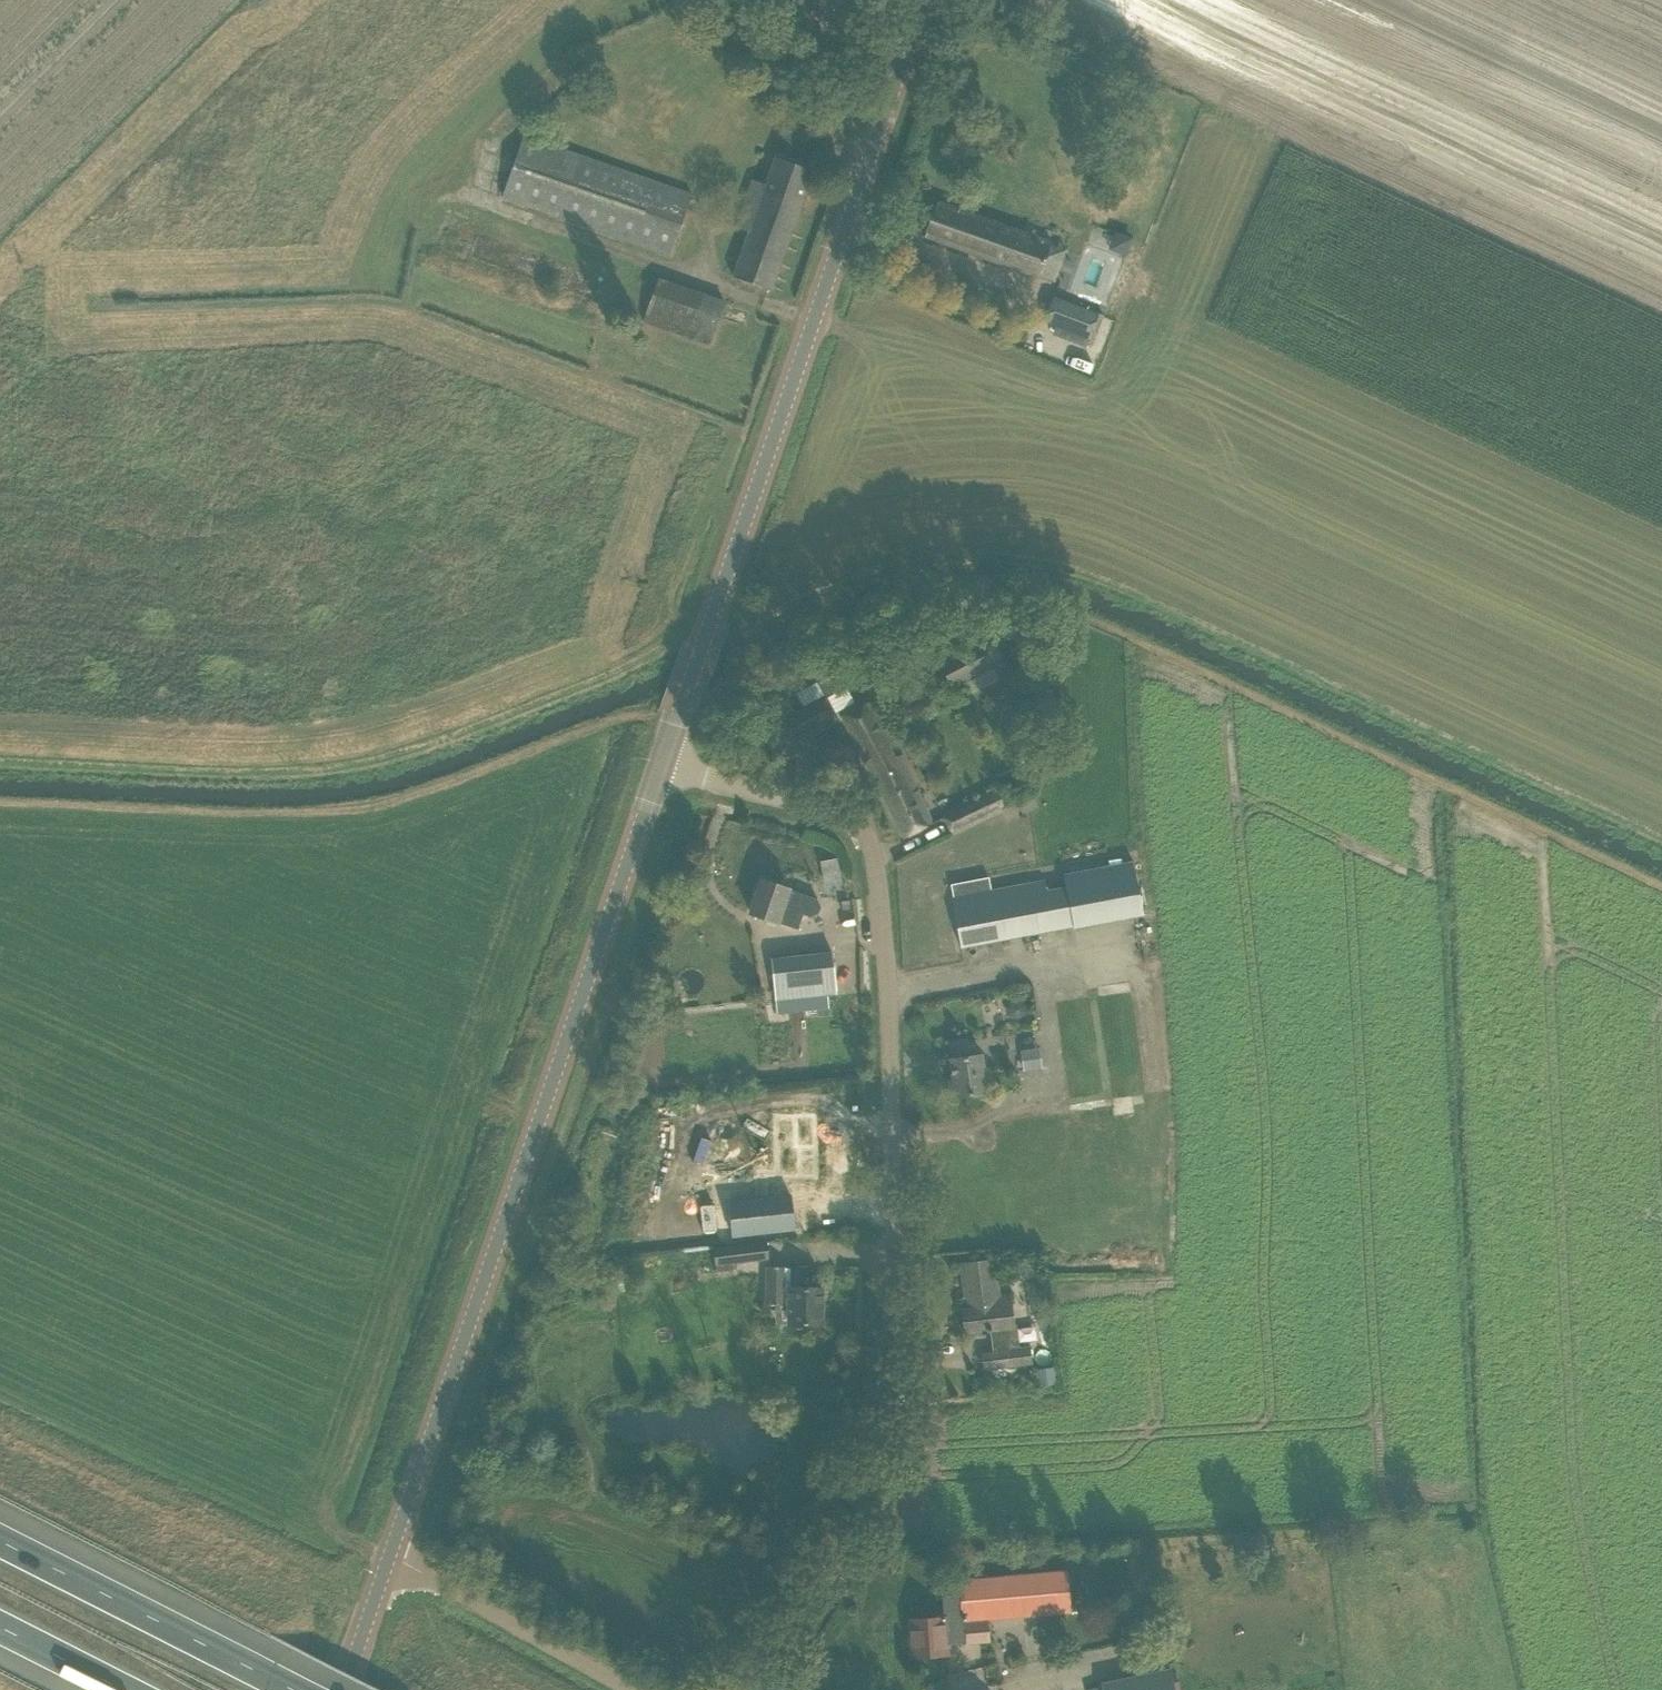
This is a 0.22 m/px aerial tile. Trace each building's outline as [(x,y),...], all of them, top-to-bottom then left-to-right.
[(1075,63),(1071,72),(1096,82),(1100,73),(1075,63)] [(503,196),(671,255),(692,194),(524,136),(503,196)] [(750,283),(771,290),(813,171),(776,157),(766,185),(752,180),(745,201),(735,227),(748,232),(732,276),(750,283)] [(925,237),(1033,279),(1047,245),(938,202),(925,237)] [(654,278),(641,322),(710,343),(724,299),(654,278)] [(1050,300),(1043,319),(1087,336),(1094,317),(1050,300)] [(966,682),(974,697),(1017,675),(1007,655),(1000,659),(993,646),(986,649),(981,640),(939,662),(953,689),(966,682)] [(776,722),(788,744),(797,739),(837,718),(835,714),(852,705),(840,684),(815,698),(817,701),(776,722)] [(841,716),(905,837),(924,827),(933,822),(871,700),(861,705),(841,716)] [(945,812),(955,833),(1015,804),(1006,786),(996,790),(995,787),(945,812)] [(837,860),(821,862),(825,885),(841,882),(837,860)] [(1063,874),(1073,928),(1143,915),(1133,861),(1063,874)] [(751,913),(798,929),(803,914),(811,916),(819,912),(821,906),(817,898),(762,879),(751,913)] [(953,898),(961,946),(983,942),(1041,934),(1041,929),(1039,919),(1032,885),(975,894),(953,898)] [(850,899),(841,900),(842,909),(851,908),(850,899)] [(1048,917),(1039,919),(1041,929),(1050,928),(1048,917)] [(771,958),(776,999),(800,997),(802,1014),(829,1011),(827,994),(837,993),(833,952),(776,958),(771,958)] [(950,1059),(955,1097),(985,1093),(979,1054),(969,1056),(966,1040),(951,1041),(954,1058),(950,1059)] [(756,1198),(725,1202),(729,1235),(791,1228),(787,1194),(782,1195),(783,1179),(814,1180),(816,1118),(776,1117),(774,1171),(757,1171),(756,1198)] [(713,1246),(716,1272),(733,1270),(732,1263),(769,1259),(767,1239),(713,1246)] [(669,1271),(673,1297),(694,1294),(692,1279),(690,1279),(688,1256),(706,1253),(705,1244),(676,1249),(679,1270),(669,1271)] [(983,1263),(961,1265),(965,1296),(970,1296),(972,1310),(967,1311),(967,1313),(965,1313),(966,1328),(969,1328),(969,1330),(987,1328),(987,1330),(991,1329),(994,1351),(983,1353),(985,1368),(1007,1366),(1031,1363),(1029,1347),(1020,1348),(1011,1349),(1008,1325),(1013,1325),(1009,1293),(1001,1294),(997,1261),(983,1263)] [(787,1304),(787,1324),(799,1324),(821,1324),(821,1287),(806,1287),(806,1266),(793,1266),(767,1265),(765,1303),(787,1304)] [(1054,1366),(1036,1368),(1038,1385),(1056,1383),(1054,1366)] [(908,1618),(911,1657),(933,1655),(950,1654),(949,1642),(962,1641),(962,1618),(1067,1610),(1065,1572),(963,1580),(941,1582),(944,1616),(908,1618)] [(1170,1670),(1101,1684),(1103,1689),(1175,1689),(1170,1670)]
